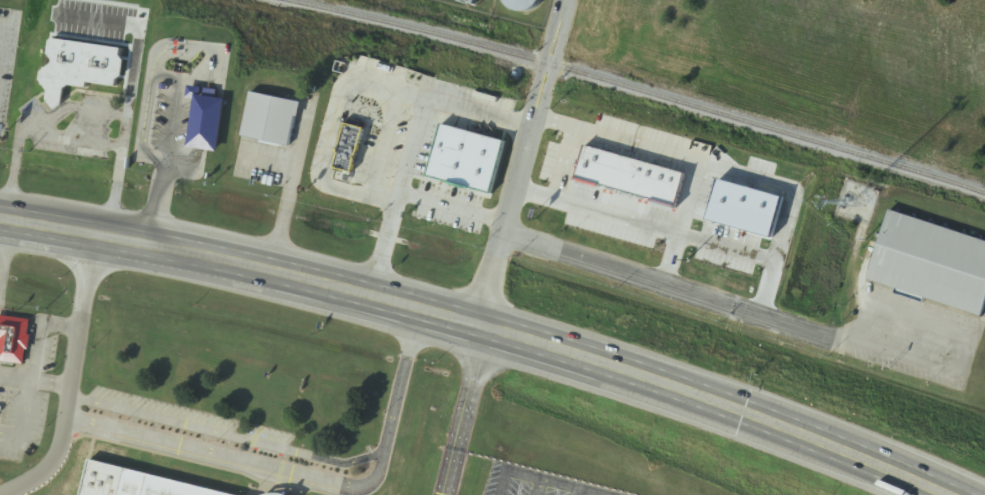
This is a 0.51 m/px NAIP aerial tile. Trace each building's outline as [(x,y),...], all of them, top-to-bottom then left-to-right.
[(125,49),(51,41),(43,108),(62,111),(65,87),(87,90),(88,85),(120,88),(125,49)] [(176,62),(184,62),(184,42),(176,42),(176,62)] [(219,153),(225,100),(216,99),(217,92),(189,88),(188,100),(194,100),(189,150),(219,153)] [(262,97),(252,142),(301,152),(311,107),(262,97)] [(358,129),(345,174),(365,179),(377,134),(358,129)] [(714,177),(702,218),(768,237),(779,195),(714,177)] [(984,316),(984,240),(888,215),(869,286),(984,316)] [(7,316),(3,341),(10,343),(7,362),(38,368),(46,322),(7,316)] [(119,494),(239,494),(126,467),(119,494)]
